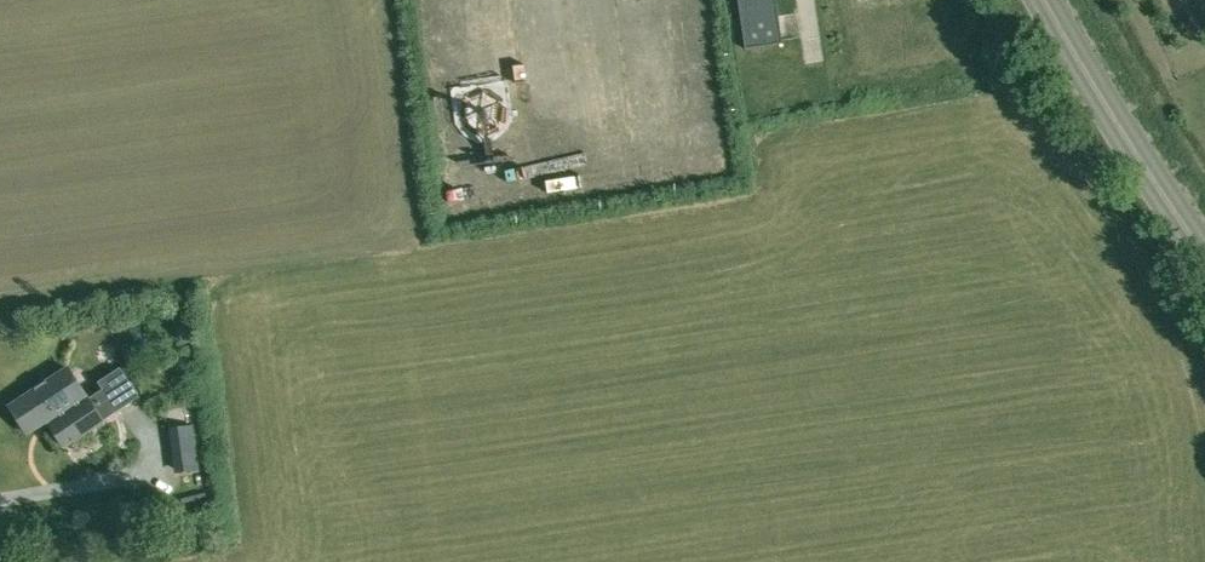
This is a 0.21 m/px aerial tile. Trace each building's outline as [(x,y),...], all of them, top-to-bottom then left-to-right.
[(748,46),(785,41),(779,0),(741,0),(748,46)] [(46,420),(63,446),(118,409),(105,389),(89,399),(69,368),(16,403),(33,428),(46,420)] [(172,453),(175,473),(199,469),(196,449),(172,453)]
